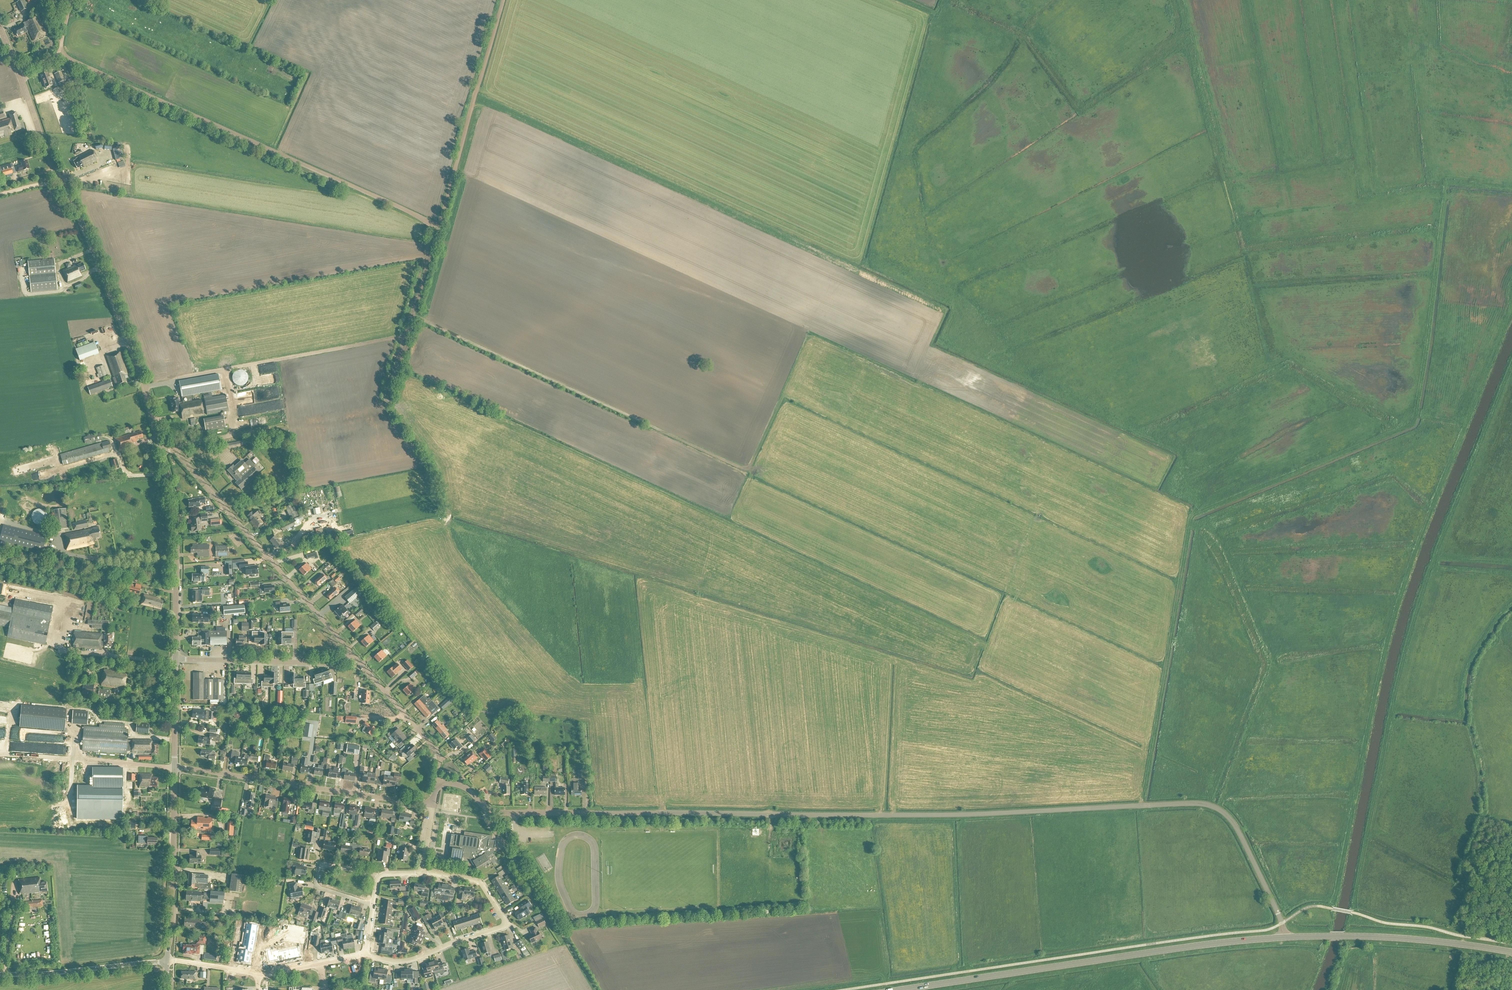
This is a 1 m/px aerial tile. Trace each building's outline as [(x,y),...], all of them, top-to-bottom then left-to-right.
[(28,9),(23,0),(16,3),(21,12),(28,9)] [(27,27),(33,41),(47,35),(44,29),(43,29),(41,24),(42,24),(39,17),(25,23),(26,25),(27,27)] [(22,35),(27,32),(26,28),(27,27),(26,25),(18,28),(18,29),(15,30),(16,33),(15,34),(16,36),(17,36),(21,34),(22,35)] [(46,88),(52,86),(49,78),(50,78),(48,72),(41,75),(46,88)] [(63,73),(62,72),(54,74),(58,83),(65,81),(68,80),(65,72),(63,73)] [(5,138),(12,136),(11,133),(14,132),(21,130),(16,113),(9,114),(11,119),(0,122),(0,139),(5,138)] [(120,148),(113,150),(115,159),(122,158),(120,148)] [(84,168),(97,161),(92,150),(78,157),(78,158),(76,159),(76,160),(73,162),(77,169),(81,167),(83,167),(84,168)] [(27,161),(21,163),(21,166),(16,167),(18,172),(23,171),(29,169),(27,161)] [(10,164),(0,167),(3,176),(13,174),(10,164)] [(31,292),(57,290),(54,258),(28,261),(31,292)] [(83,263),(72,267),(71,267),(62,271),(67,284),(82,278),(80,273),(86,270),(83,263)] [(80,361),(99,354),(94,342),(76,349),(80,361)] [(124,376),(129,374),(121,353),(116,354),(116,353),(106,356),(112,375),(113,375),(114,378),(113,378),(116,386),(126,382),(124,376)] [(98,378),(108,375),(104,366),(97,368),(99,374),(97,375),(98,378)] [(232,377),(232,378),(232,379),(232,380),(233,381),(233,382),(234,383),(235,384),(235,385),(236,385),(237,386),(238,386),(239,386),(241,386),(242,386),(243,386),(244,385),(245,385),(245,384),(246,383),(247,382),(247,381),(248,380),(248,379),(248,378),(248,377),(248,376),(247,375),(247,374),(246,373),(245,372),(244,371),(243,371),(242,370),(241,370),(239,370),(238,370),(237,371),(236,371),(235,372),(234,373),(233,374),(233,375),(232,376),(232,377)] [(192,401),(191,396),(203,394),(204,403),(202,403),(203,410),(206,410),(207,414),(227,411),(225,395),(212,397),(211,392),(221,390),(218,375),(179,382),(183,403),(180,403),(179,400),(171,402),(173,415),(181,413),(182,420),(204,416),(201,399),(192,401)] [(90,395),(113,387),(110,379),(88,387),(90,395)] [(225,428),(223,416),(203,420),(205,432),(225,428)] [(136,440),(143,438),(141,431),(133,433),(133,434),(131,435),(130,434),(115,439),(119,451),(134,446),(133,442),(136,441),(136,440)] [(85,444),(102,440),(101,433),(84,437),(85,444)] [(109,453),(108,449),(111,448),(109,440),(60,454),(62,461),(63,465),(109,453)] [(242,461),(234,467),(233,466),(227,470),(237,482),(236,484),(241,490),(259,474),(254,469),(256,467),(249,460),(244,464),(242,461)] [(192,499),(192,500),(188,501),(189,508),(200,507),(200,504),(205,503),(205,498),(192,499)] [(291,505),(285,508),(290,520),(299,516),(294,507),(292,508),(291,505)] [(46,521),(46,520),(47,519),(47,518),(47,517),(47,516),(47,515),(47,513),(46,512),(45,511),(44,510),(43,509),(42,509),(41,509),(40,508),(39,508),(38,508),(37,509),(36,509),(35,510),(34,510),(33,511),(33,512),(32,513),(32,514),(31,515),(31,516),(31,517),(32,518),(32,519),(32,520),(33,521),(34,522),(34,523),(35,523),(36,524),(37,524),(38,524),(40,524),(41,524),(42,524),(43,524),(44,523),(44,522),(45,522),(46,521)] [(69,528),(67,520),(66,508),(53,510),(56,530),(69,528)] [(300,522),(304,520),(303,519),(306,518),(305,509),(301,509),(302,515),(277,527),(280,533),(294,526),(294,528),(301,524),(300,522)] [(256,529),(263,523),(257,516),(259,515),(255,510),(253,512),(252,512),(247,516),(251,521),(251,522),(256,529)] [(201,522),(208,521),(207,514),(200,515),(201,522)] [(193,532),(201,531),(200,518),(191,519),(192,525),(191,526),(191,531),(193,531),(193,532)] [(74,531),(88,528),(86,521),(72,524),(74,531)] [(11,549),(12,544),(42,551),(46,537),(3,526),(0,537),(0,546),(11,549)] [(64,540),(67,551),(89,546),(89,545),(94,544),(93,539),(100,537),(98,526),(93,527),(93,529),(65,535),(66,539),(64,540)] [(322,528),(315,530),(318,542),(324,541),(322,528)] [(274,545),(274,546),(276,548),(279,546),(282,549),(286,545),(283,542),(281,543),(275,536),(270,541),(274,545)] [(209,545),(192,545),(192,548),(191,548),(191,553),(197,554),(197,557),(209,557),(209,545)] [(216,546),(216,557),(227,557),(227,546),(216,546)] [(247,562),(244,562),(232,564),(233,568),(239,567),(239,569),(245,568),(246,575),(252,575),(252,578),(257,577),(257,574),(258,574),(257,566),(248,567),(247,562)] [(303,576),(311,569),(306,563),(299,570),(303,576)] [(328,564),(322,569),(324,572),(331,567),(328,564)] [(208,567),(201,567),(201,575),(202,575),(200,575),(200,574),(196,574),(196,575),(192,575),(192,581),(193,581),(193,584),(197,584),(197,582),(200,582),(200,581),(204,581),(204,575),(208,575),(208,567)] [(323,583),(327,580),(322,574),(319,576),(319,577),(314,582),(318,586),(322,582),(323,583)] [(141,589),(135,587),(133,587),(129,586),(128,592),(139,595),(141,589)] [(274,586),(264,587),(264,589),(260,590),(260,595),(265,594),(265,593),(274,592),(274,586)] [(348,604),(361,594),(355,587),(343,597),(346,601),(348,604)] [(331,590),(332,591),(326,596),(330,600),(335,595),(336,596),(339,593),(334,588),(331,590)] [(202,603),(202,591),(193,591),(193,592),(192,592),(192,603),(198,603),(202,603)] [(161,610),(163,601),(160,600),(160,599),(157,598),(158,597),(144,594),(142,601),(141,601),(140,605),(161,610)] [(50,622),(53,607),(15,599),(13,608),(0,605),(0,626),(9,628),(7,637),(45,645),(50,622)] [(280,612),(290,611),(289,604),(282,605),(281,602),(275,603),(276,606),(279,606),(280,612)] [(244,614),(244,605),(223,607),(223,612),(224,615),(244,614)] [(339,617),(347,611),(342,605),(334,612),(339,617)] [(362,608),(354,614),(356,617),(364,610),(362,608)] [(108,629),(108,621),(88,620),(87,625),(92,625),(91,629),(108,629)] [(352,633),(360,626),(355,620),(347,627),(352,633)] [(376,622),(370,627),(374,631),(380,627),(376,622)] [(74,630),(74,632),(73,648),(101,650),(101,646),(104,646),(111,647),(112,634),(105,634),(105,635),(102,635),(102,634),(81,632),(81,631),(74,630)] [(227,646),(227,632),(201,631),(201,633),(201,637),(201,636),(198,636),(198,638),(192,638),(192,645),(197,646),(200,646),(203,645),(227,646)] [(261,643),(261,632),(252,632),(252,637),(254,637),(254,643),(261,643)] [(284,632),(284,643),(291,643),(291,638),(293,638),(293,632),(284,632)] [(366,648),(374,641),(369,635),(361,642),(366,648)] [(245,643),(245,640),(246,636),(239,636),(239,640),(236,640),(236,646),(243,646),(244,643),(245,643)] [(379,663),(387,656),(381,650),(374,657),(379,663)] [(408,671),(413,666),(408,660),(403,665),(408,671)] [(401,669),(397,664),(387,672),(392,678),(398,673),(397,672),(401,669)] [(327,669),(320,672),(323,682),(324,685),(333,682),(331,674),(328,675),(327,669)] [(125,689),(127,675),(119,673),(119,672),(104,670),(103,674),(102,674),(101,683),(102,684),(101,686),(115,688),(125,689)] [(418,670),(411,676),(413,679),(420,672),(418,670)] [(314,685),(323,682),(320,672),(313,674),(315,679),(313,680),(314,685)] [(243,684),(244,674),(236,673),(236,679),(234,679),(234,684),(243,684)] [(193,674),(193,700),(210,700),(210,705),(217,705),(217,703),(219,703),(219,700),(223,700),(223,680),(204,680),(204,674),(193,674)] [(244,674),(243,684),(253,685),(253,679),(251,679),(251,674),(244,674)] [(270,687),(271,677),(264,676),(264,682),(261,682),(261,687),(270,687)] [(296,677),(296,688),(305,688),(305,683),(303,683),(303,677),(296,677)] [(82,695),(86,695),(85,697),(90,698),(91,695),(93,696),(94,683),(83,682),(82,695)] [(407,696),(415,689),(410,683),(403,690),(407,696)] [(109,698),(110,691),(99,689),(98,696),(109,698)] [(421,711),(426,706),(432,701),(430,698),(428,700),(424,696),(419,700),(415,704),(421,711)] [(448,699),(440,707),(443,710),(451,703),(448,699)] [(439,709),(432,701),(426,706),(421,711),(427,718),(431,715),(432,716),(439,709)] [(19,727),(65,731),(67,709),(21,705),(19,727)] [(210,712),(210,711),(193,709),(192,718),(200,719),(205,720),(205,722),(209,722),(209,720),(213,720),(213,712),(210,712)] [(88,725),(89,712),(73,710),(72,724),(88,725)] [(362,724),(365,726),(363,729),(362,730),(362,732),(363,733),(364,733),(365,731),(370,736),(375,729),(369,724),(369,725),(365,721),(362,724)] [(433,725),(439,732),(445,727),(442,725),(441,726),(438,721),(433,725)] [(158,745),(152,744),(152,740),(142,740),(142,739),(132,739),(132,741),(128,740),(128,730),(125,729),(125,724),(104,723),(104,725),(100,724),(99,728),(84,727),(82,751),(127,754),(127,751),(132,752),(132,753),(146,753),(146,754),(151,754),(158,754),(158,745)] [(148,734),(149,725),(137,724),(136,733),(148,734)] [(313,725),(305,724),(303,737),(311,738),(313,725)] [(446,730),(447,729),(445,727),(439,732),(445,739),(450,735),(446,730)] [(394,740),(402,733),(398,729),(394,733),(392,731),(387,735),(389,737),(390,736),(394,740)] [(406,738),(402,733),(394,740),(391,743),(395,748),(397,746),(399,748),(404,744),(402,742),(406,739),(406,738)] [(210,734),(209,738),(199,737),(198,743),(210,745),(210,740),(219,741),(220,735),(210,734)] [(471,735),(467,739),(471,744),(476,740),(471,735)] [(460,750),(463,747),(456,739),(450,744),(455,750),(457,748),(460,750)] [(353,746),(347,745),(347,748),(346,753),(358,755),(359,750),(359,748),(359,747),(353,746)] [(412,745),(407,749),(405,747),(399,752),(401,755),(401,754),(401,757),(406,758),(408,756),(408,757),(416,750),(412,745)] [(488,752),(485,749),(479,754),(483,760),(484,759),(486,762),(492,757),(490,754),(489,754),(487,752),(488,752)] [(214,760),(215,755),(214,755),(214,752),(212,752),(212,751),(201,750),(201,756),(206,756),(206,757),(207,757),(208,757),(208,759),(214,760)] [(240,765),(242,758),(239,758),(239,753),(234,752),(234,751),(230,751),(229,758),(233,759),(233,758),(235,759),(235,764),(240,765)] [(467,756),(463,760),(468,766),(471,762),(472,763),(478,758),(472,751),(467,756)] [(276,762),(269,761),(270,756),(265,755),(264,762),(267,762),(266,767),(275,769),(276,762)] [(292,757),(291,764),(284,763),(283,770),(292,772),(293,767),(297,768),(298,758),(292,757)] [(308,773),(309,767),(307,766),(308,759),(302,758),(300,772),(301,772),(301,773),(304,774),(304,772),(308,773)] [(322,763),(321,766),(318,766),(318,769),(315,768),(314,775),(322,776),(323,766),(323,765),(327,765),(328,759),(324,758),(323,763),(322,763)] [(488,764),(484,768),(488,772),(492,768),(488,764)] [(337,771),(337,768),(334,767),(333,770),(329,770),(329,772),(328,778),(336,779),(337,771)] [(369,784),(370,773),(364,772),(364,767),(360,767),(359,775),(363,776),(362,783),(369,784)] [(92,789),(123,790),(123,768),(92,768),(92,789)] [(346,773),(346,769),(342,769),(341,776),(344,777),(344,780),(354,782),(355,775),(346,773)] [(370,773),(369,784),(374,784),(375,777),(379,778),(380,770),(376,769),(375,774),(370,773)] [(382,786),(389,787),(391,776),(384,775),(385,772),(381,772),(380,778),(384,778),(382,786)] [(152,778),(152,774),(140,774),(140,787),(158,787),(158,778),(152,778)] [(395,787),(395,786),(396,780),(400,781),(401,775),(394,774),(394,777),(391,776),(389,787),(395,787)] [(510,784),(508,784),(510,780),(502,778),(500,782),(504,784),(504,787),(504,795),(510,795),(510,787),(510,784)] [(559,784),(556,784),(553,784),(553,788),(555,788),(555,795),(565,795),(565,788),(559,788),(559,784)] [(573,784),(573,788),(572,788),(572,795),(582,795),(582,788),(579,788),(579,784),(573,784)] [(200,797),(213,799),(214,791),(212,791),(213,789),(206,788),(205,789),(202,789),(200,797)] [(122,818),(123,791),(93,790),(92,818),(122,818)] [(252,808),(253,802),(255,794),(248,793),(246,801),(249,801),(248,808),(252,808)] [(278,802),(275,802),(276,798),(266,796),(264,807),(272,809),(277,809),(278,802)] [(222,799),(214,798),(213,806),(220,807),(222,799)] [(284,799),(283,806),(282,812),(289,814),(290,808),(291,800),(291,799),(288,798),(287,799),(284,799)] [(314,808),(312,808),(313,802),(309,801),(309,802),(304,801),(302,809),(308,810),(307,813),(313,814),(314,808)] [(344,805),(335,803),(333,813),(340,814),(341,810),(344,810),(344,805)] [(350,806),(349,811),(349,814),(356,816),(357,815),(357,812),(358,812),(359,807),(350,806)] [(375,809),(365,808),(364,813),(363,818),(370,819),(370,817),(373,818),(374,815),(375,809)] [(392,816),(393,812),(382,810),(381,817),(391,819),(391,822),(395,823),(396,817),(392,816)] [(414,819),(411,819),(412,815),(400,813),(399,821),(406,822),(406,825),(410,826),(413,826),(414,819)] [(196,830),(196,831),(211,832),(212,818),(208,818),(207,819),(204,819),(204,818),(197,817),(197,821),(191,821),(190,830),(196,830)] [(319,837),(320,830),(316,829),(315,833),(308,832),(307,843),(314,844),(315,836),(319,837)] [(462,836),(452,835),(448,862),(462,864),(463,859),(470,860),(471,862),(473,865),(474,865),(477,869),(484,865),(484,866),(491,862),(488,858),(488,857),(494,854),(496,841),(492,841),(492,836),(465,832),(464,836),(462,836)] [(139,836),(139,844),(147,844),(147,845),(157,845),(157,838),(148,838),(148,836),(139,836)] [(336,843),(336,840),(334,840),(333,843),(324,842),(323,849),(330,850),(330,851),(334,851),(336,843)] [(409,850),(404,849),(405,842),(399,841),(397,850),(400,850),(399,860),(407,861),(407,860),(408,858),(407,858),(409,850)] [(296,848),(299,848),(299,849),(301,850),(300,859),(308,861),(309,850),(305,849),(306,845),(297,844),(292,843),(292,847),(296,848)] [(356,851),(356,845),(353,844),(350,844),(346,843),(345,846),(342,846),(340,853),(351,854),(352,850),(356,851)] [(362,846),(356,845),(356,851),(360,851),(359,855),(369,857),(370,850),(362,849),(362,846)] [(389,856),(390,850),(385,849),(385,852),(379,851),(377,861),(385,863),(386,856),(389,856)] [(201,864),(201,856),(200,856),(200,853),(193,853),(193,856),(190,856),(190,864),(201,864)] [(305,876),(306,868),(299,867),(300,864),(294,863),(293,868),(296,868),(295,875),(305,876)] [(211,884),(207,884),(208,876),(196,875),(189,874),(188,887),(198,888),(198,889),(211,890),(211,884)] [(232,875),(230,892),(241,894),(244,877),(232,875)] [(495,886),(502,881),(499,876),(492,881),(495,886)] [(18,880),(20,895),(42,892),(43,893),(48,892),(46,882),(40,883),(40,878),(18,880)] [(400,891),(406,891),(405,885),(401,885),(401,881),(391,882),(391,889),(400,888),(400,891)] [(498,891),(505,886),(502,881),(495,886),(498,891)] [(291,898),(303,896),(301,888),(297,889),(296,883),(289,884),(290,890),(291,898)] [(429,891),(425,891),(426,885),(416,884),(415,891),(423,892),(422,896),(428,897),(429,891)] [(444,895),(446,885),(440,884),(439,886),(436,885),(434,898),(440,898),(441,895),(444,895)] [(446,885),(444,895),(443,901),(450,901),(450,899),(454,899),(454,897),(456,889),(452,888),(452,886),(446,885)] [(501,896),(509,891),(505,886),(498,891),(501,896)] [(475,890),(465,888),(465,889),(461,889),(459,899),(465,900),(466,895),(474,897),(475,890)] [(210,899),(210,900),(210,903),(223,904),(224,892),(210,891),(210,892),(203,892),(203,895),(201,895),(201,892),(186,892),(186,901),(189,901),(189,902),(191,902),(191,901),(200,902),(201,901),(203,901),(203,899),(210,899)] [(504,901),(512,896),(509,891),(501,896),(504,901)] [(512,896),(504,901),(507,906),(518,899),(517,897),(514,899),(512,896)] [(332,909),(335,900),(330,898),(327,907),(332,909)] [(43,906),(43,899),(24,902),(24,909),(43,906)] [(335,900),(332,909),(337,911),(340,902),(335,900)] [(525,918),(526,916),(530,913),(527,908),(530,906),(527,901),(519,906),(521,910),(515,913),(519,920),(523,917),(525,918)] [(301,905),(299,912),(298,915),(306,918),(307,914),(309,915),(311,910),(311,908),(307,906),(307,907),(301,905)] [(353,919),(357,907),(352,906),(349,914),(343,913),(341,919),(347,921),(348,918),(353,919)] [(317,920),(322,921),(326,909),(321,907),(317,920)] [(357,907),(353,919),(358,921),(355,929),(359,930),(362,922),(359,920),(362,909),(357,907)] [(415,907),(409,910),(415,922),(422,919),(415,907)] [(435,918),(440,928),(445,925),(442,919),(444,918),(441,912),(439,913),(440,916),(435,918)] [(440,928),(435,918),(433,919),(430,914),(425,916),(430,925),(432,924),(436,930),(440,928)] [(536,922),(539,928),(546,925),(543,918),(536,922)] [(414,935),(423,939),(426,933),(422,932),(423,928),(415,925),(413,931),(415,932),(414,935)] [(532,943),(541,939),(538,932),(537,932),(535,928),(530,930),(532,935),(528,937),(532,943)] [(380,933),(379,938),(390,940),(390,936),(392,937),(393,932),(385,930),(385,933),(380,933)] [(325,943),(327,953),(333,952),(331,945),(336,944),(334,933),(330,933),(331,938),(330,939),(331,942),(325,943)] [(347,940),(346,936),(346,934),(340,935),(341,936),(336,937),(338,944),(342,943),(344,950),(349,949),(347,940)] [(346,936),(347,940),(349,949),(355,948),(352,935),(346,936)] [(423,939),(414,935),(413,938),(410,938),(408,943),(416,946),(417,943),(421,945),(423,939)] [(505,951),(513,948),(511,941),(510,941),(509,936),(501,938),(505,951)] [(390,940),(379,938),(378,943),(382,944),(381,947),(390,948),(391,943),(389,943),(390,940)] [(520,950),(525,947),(525,946),(521,940),(516,943),(520,950)] [(407,953),(408,949),(404,949),(405,943),(401,942),(399,952),(407,953)] [(488,956),(491,955),(490,952),(487,942),(481,944),(484,954),(487,953),(488,956)] [(191,955),(192,952),(192,948),(192,946),(184,945),(184,946),(183,947),(183,949),(184,949),(184,950),(184,954),(191,955)] [(471,959),(477,957),(475,951),(469,953),(468,949),(462,951),(465,961),(471,959)] [(437,961),(432,963),(434,972),(437,972),(438,974),(445,972),(442,962),(438,963),(437,961)] [(426,964),(426,966),(427,969),(423,970),(426,979),(432,977),(431,973),(434,972),(432,963),(426,964)] [(376,979),(380,980),(382,970),(375,969),(374,974),(371,973),(370,982),(376,983),(376,979)] [(388,970),(382,970),(380,980),(384,980),(384,983),(390,984),(391,976),(387,976),(388,970)] [(402,981),(408,981),(407,970),(401,970),(402,972),(396,972),(396,979),(402,979),(402,981)] [(413,970),(407,970),(408,981),(408,983),(413,983),(413,979),(415,979),(415,984),(419,984),(419,972),(413,972),(413,970)] [(196,980),(196,971),(189,971),(188,972),(182,971),(181,979),(196,980)]
